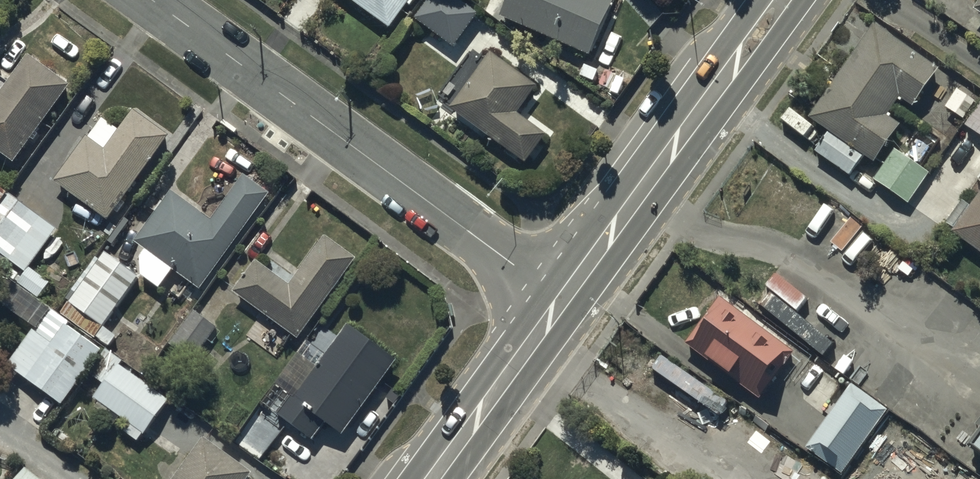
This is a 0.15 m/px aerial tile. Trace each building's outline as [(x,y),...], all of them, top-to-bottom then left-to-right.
[(389,25),(408,0),(356,0),(389,25)] [(412,14),(453,46),(483,8),(473,0),(422,0),(412,14)] [(497,11),(588,53),(612,0),(502,0),(497,11)] [(938,66),(872,21),(808,111),(830,127),(814,149),(850,174),(864,154),(874,161),(901,121),(889,112),(900,95),(912,104),(938,66)] [(490,48),(449,105),(523,159),(545,129),(518,109),(537,83),(490,48)] [(12,160),(30,136),(34,138),(38,132),(34,129),(70,82),(27,49),(0,85),(0,151),(12,160)] [(945,104),(962,116),(974,98),(956,86),(945,104)] [(979,133),(979,99),(964,122),(979,133)] [(133,105),(118,125),(101,113),(86,134),(84,133),(52,177),(107,217),(169,132),(133,105)] [(893,146),(872,177),(908,201),(929,170),(893,146)] [(168,186),(133,236),(144,244),(139,252),(139,271),(157,285),(171,266),(199,287),(269,195),(272,191),(243,170),(211,216),(168,186)] [(969,202),(963,197),(946,219),(953,224),(950,228),(979,250),(979,187),(969,202)] [(0,198),(0,253),(22,270),(14,280),(37,298),(50,281),(28,265),(57,227),(7,188),(0,198)] [(252,254),(229,286),(274,319),(254,347),(267,356),(288,328),(304,340),(315,325),(310,321),(357,256),(324,232),(289,280),(252,254)] [(98,256),(95,254),(56,309),(107,345),(116,332),(102,323),(137,275),(103,250),(98,256)] [(718,291),(682,339),(759,396),(795,348),(718,291)] [(6,360),(61,401),(102,347),(68,321),(68,320),(49,306),(32,329),(30,328),(6,360)] [(169,340),(193,357),(216,324),(192,307),(169,340)] [(267,404),(267,405),(311,437),(324,419),(342,433),(399,356),(347,317),(315,361),(305,354),(267,404)] [(116,359),(93,394),(97,397),(92,404),(105,413),(108,408),(127,421),(122,428),(139,438),(147,425),(172,442),(179,430),(155,414),(168,394),(116,359)] [(804,445),(811,450),(840,470),(886,404),(850,379),(804,445)] [(168,478),(247,478),(254,470),(204,432),(168,478)] [(11,478),(42,478),(22,464),(11,478)]
